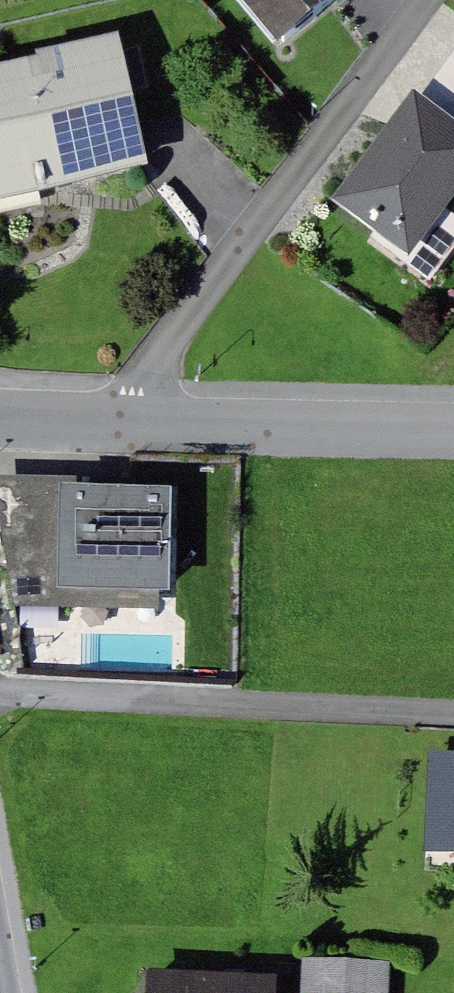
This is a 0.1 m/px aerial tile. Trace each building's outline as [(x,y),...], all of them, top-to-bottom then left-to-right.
[(288,45),(342,0),(249,0),(288,45)] [(0,69),(0,202),(157,167),(128,40),(0,69)] [(427,108),(453,128),(453,71),(445,83),(427,108)] [(427,108),(351,210),(422,263),(453,220),(453,128),(427,108)] [(68,490),(150,490),(150,479),(4,477),(26,607),(170,611),(170,593),(68,593),(68,490)] [(150,490),(68,490),(68,593),(170,593),(181,593),(181,490),(150,490)] [(444,844),(453,845),(453,762),(447,762),(444,844)] [(312,992),(396,992),(396,961),(313,959),(312,992)] [(157,971),(156,992),(288,992),(289,978),(157,971)]
